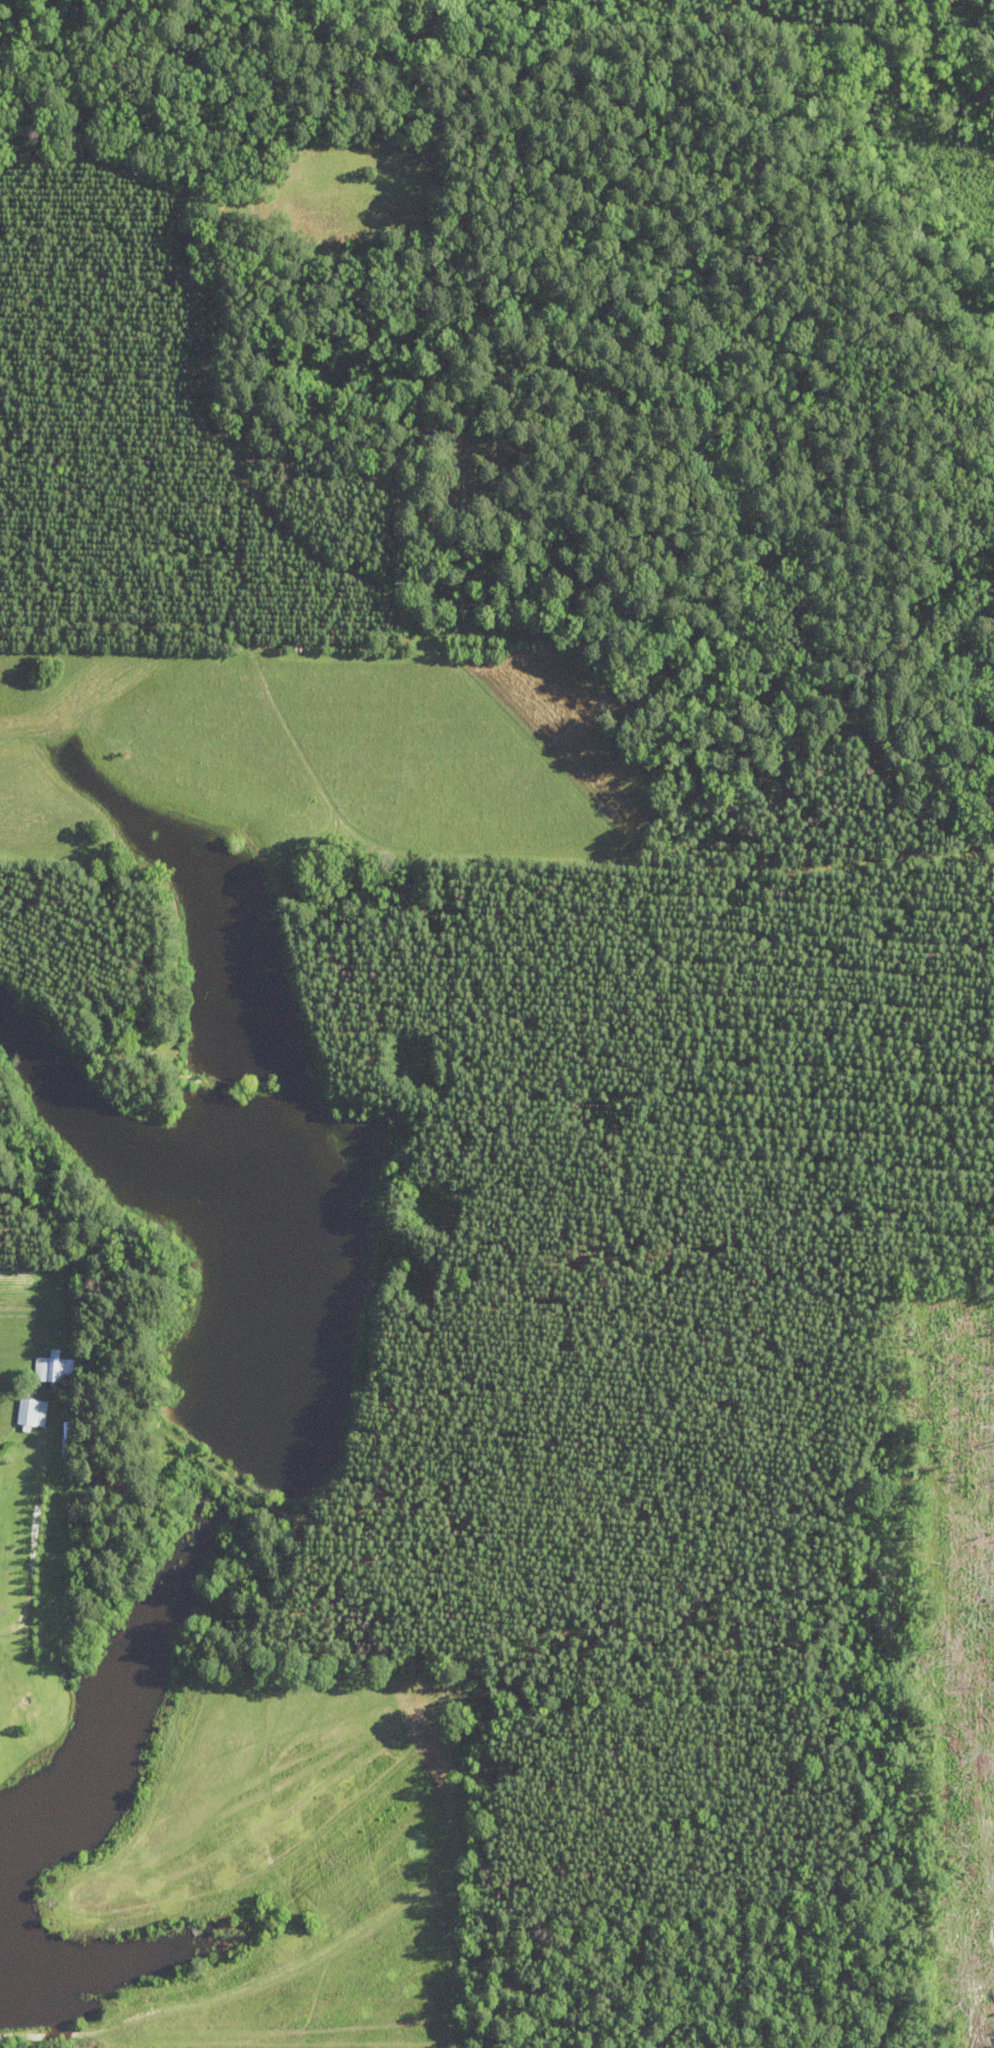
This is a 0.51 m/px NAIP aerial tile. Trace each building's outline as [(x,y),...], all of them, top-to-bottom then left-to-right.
[(61,1358),(62,1350),(54,1349),(53,1358),(37,1357),(36,1380),(67,1382),(69,1359),(61,1358)] [(50,1401),(22,1397),(19,1425),(31,1426),(31,1425),(47,1427),(50,1401)] [(78,1438),(65,1438),(65,1458),(78,1458),(78,1438)]
